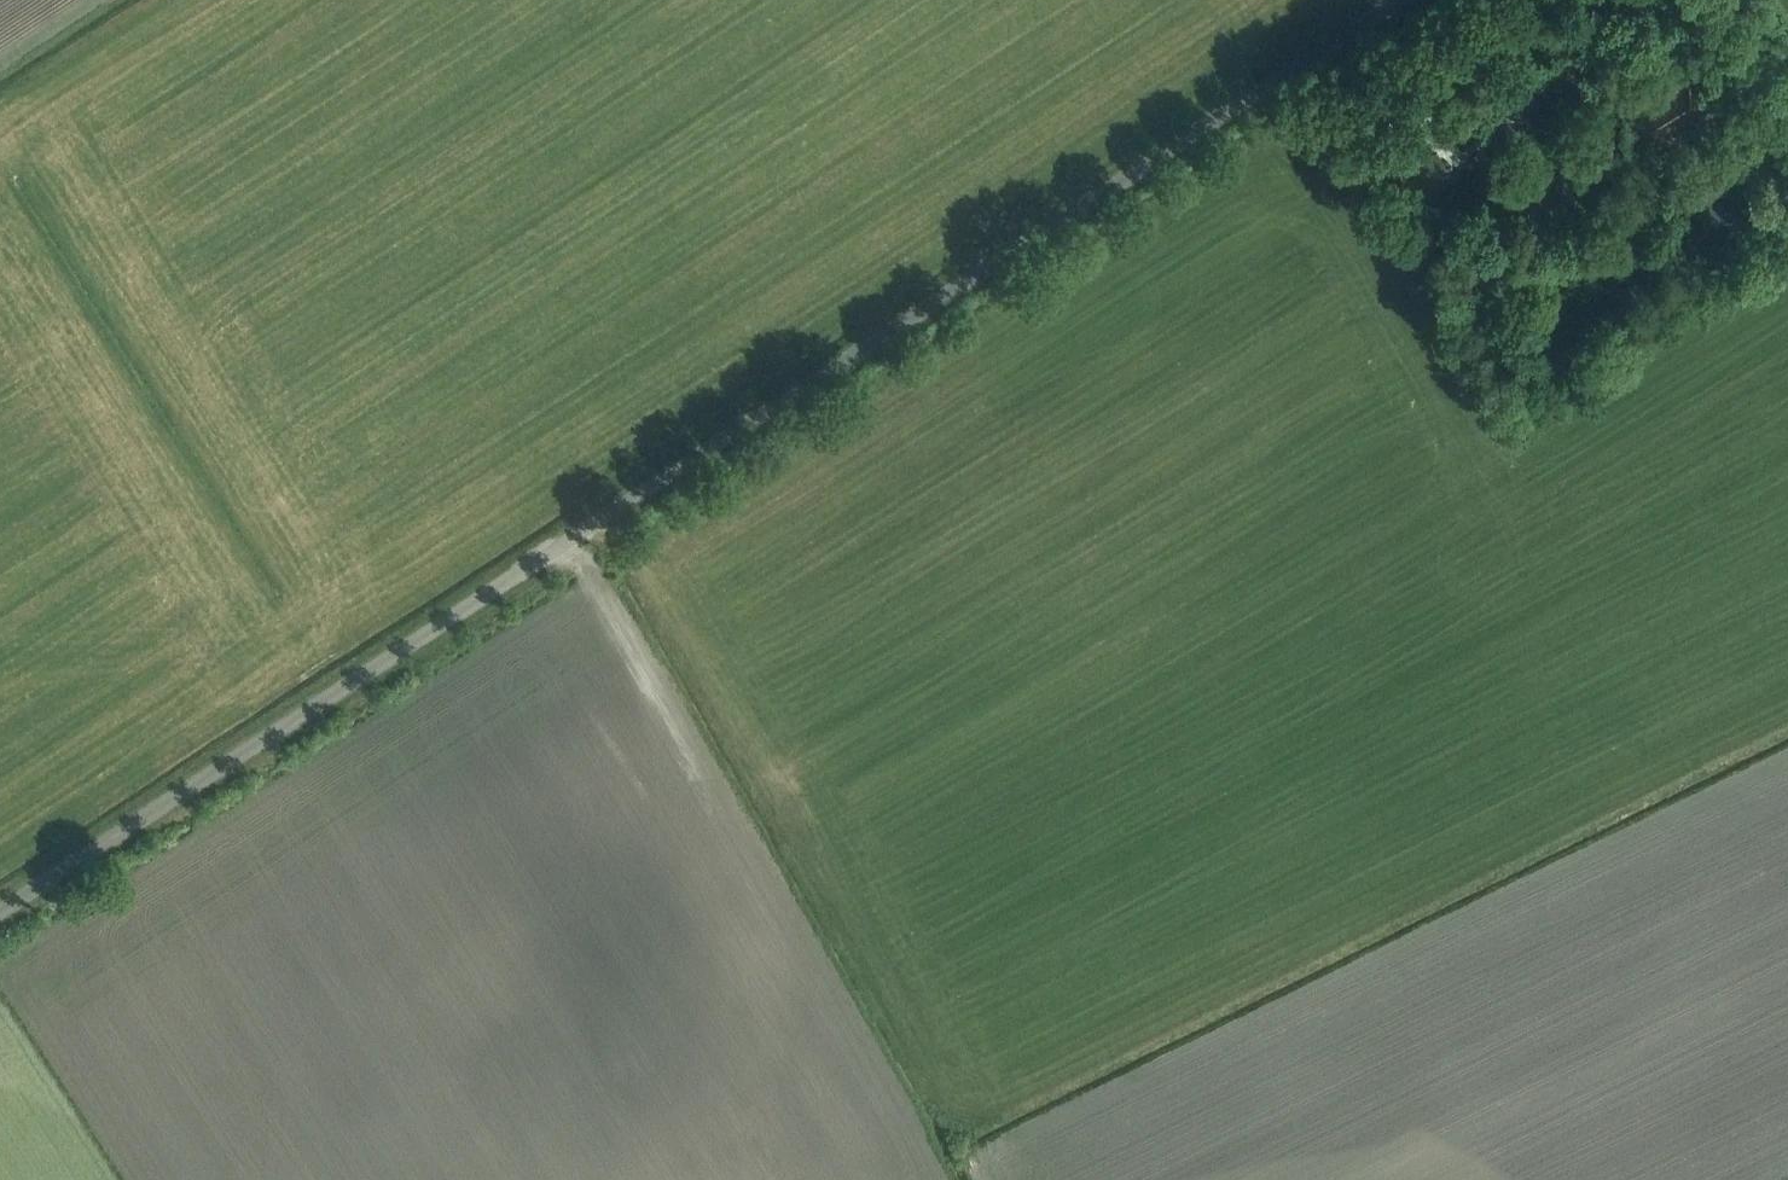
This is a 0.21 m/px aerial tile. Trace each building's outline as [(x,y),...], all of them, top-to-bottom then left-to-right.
[(1711,96),(1690,60),(1622,100),(1639,129),(1611,145),(1628,173),(1658,154),(1656,151),(1717,115),(1707,98),(1711,96)] [(1731,199),(1701,216),(1718,247),(1748,230),(1731,199)]
